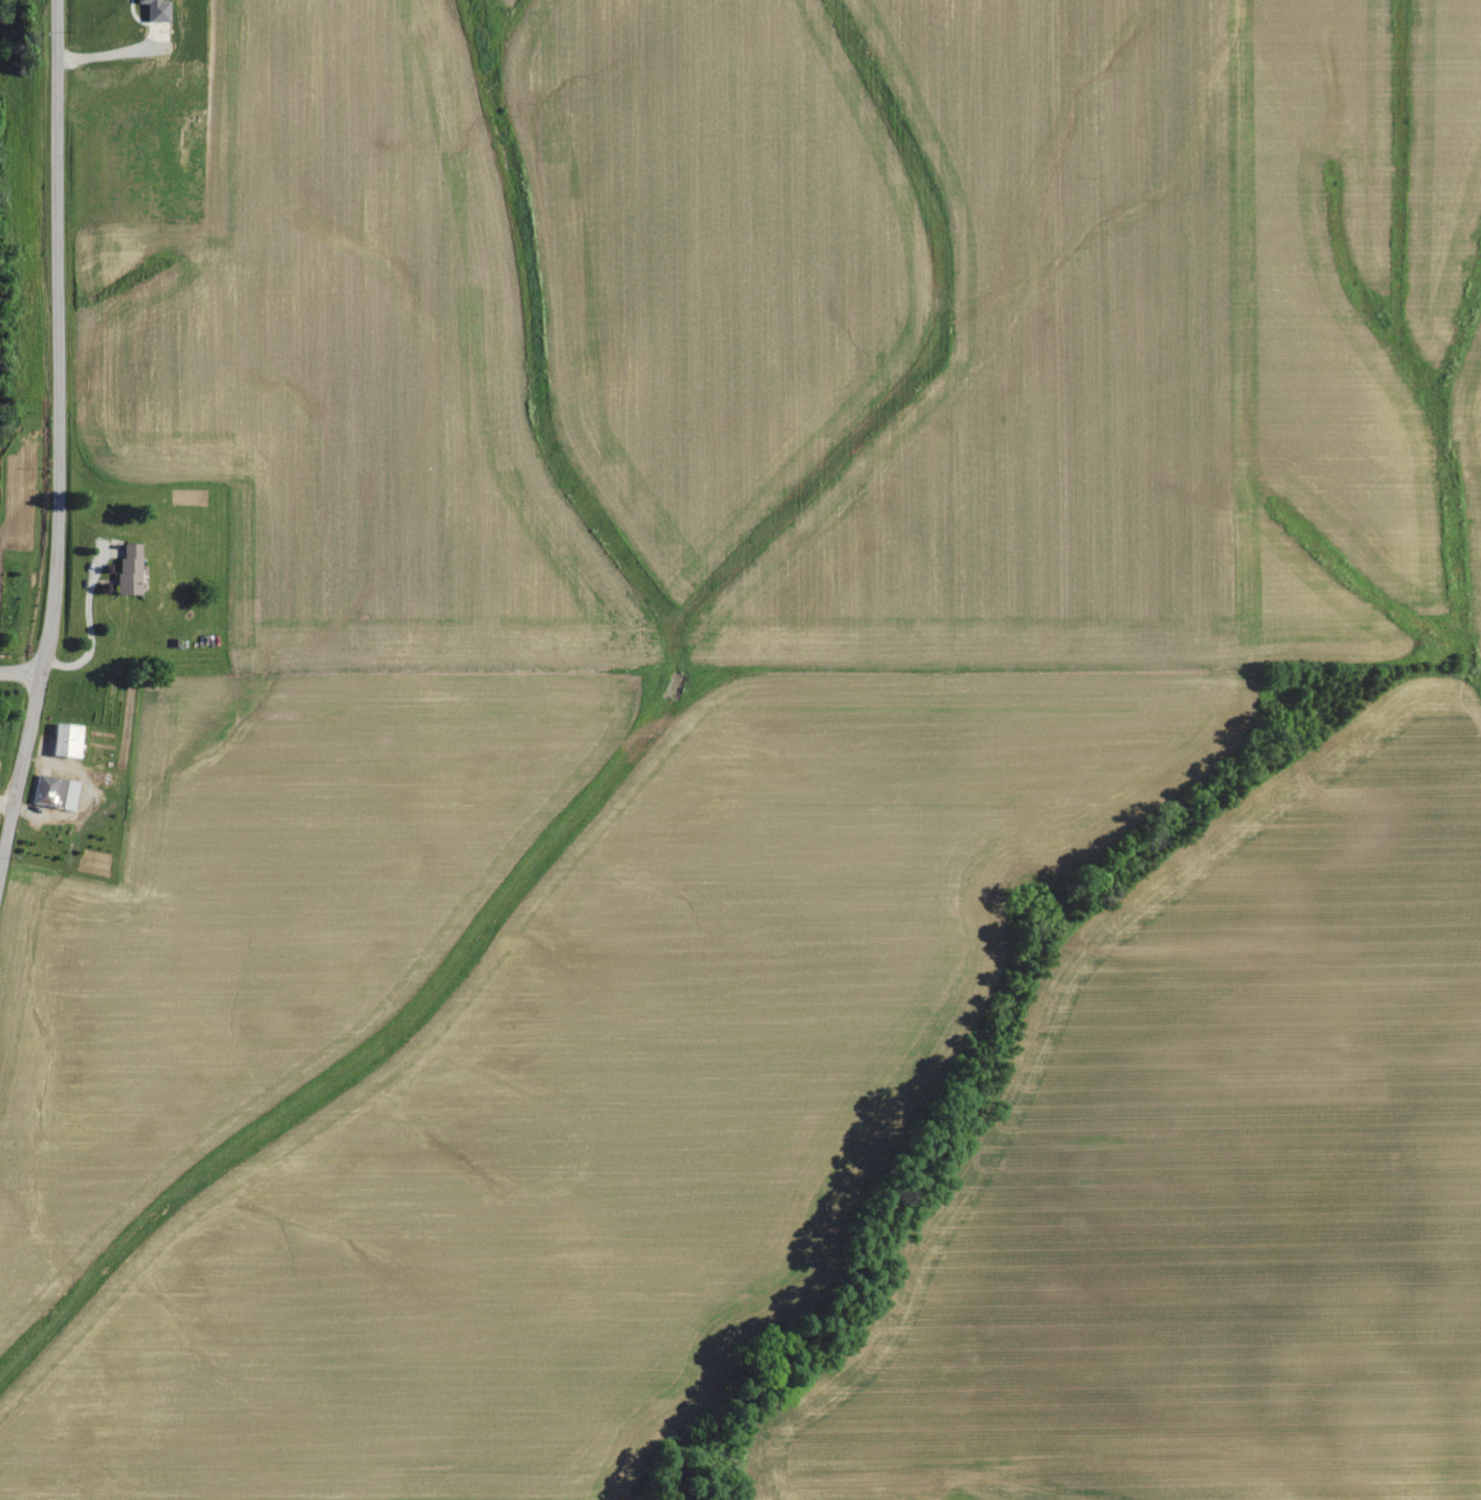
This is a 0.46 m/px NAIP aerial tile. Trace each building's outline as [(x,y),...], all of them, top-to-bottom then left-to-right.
[(167,0),(165,0),(136,0),(135,5),(145,5),(145,23),(167,23),(167,0)] [(137,595),(138,544),(122,544),(121,558),(116,558),(115,594),(137,595)] [(49,755),(77,759),(80,727),(53,723),(49,755)] [(70,812),(77,783),(37,774),(31,803),(70,812)]
